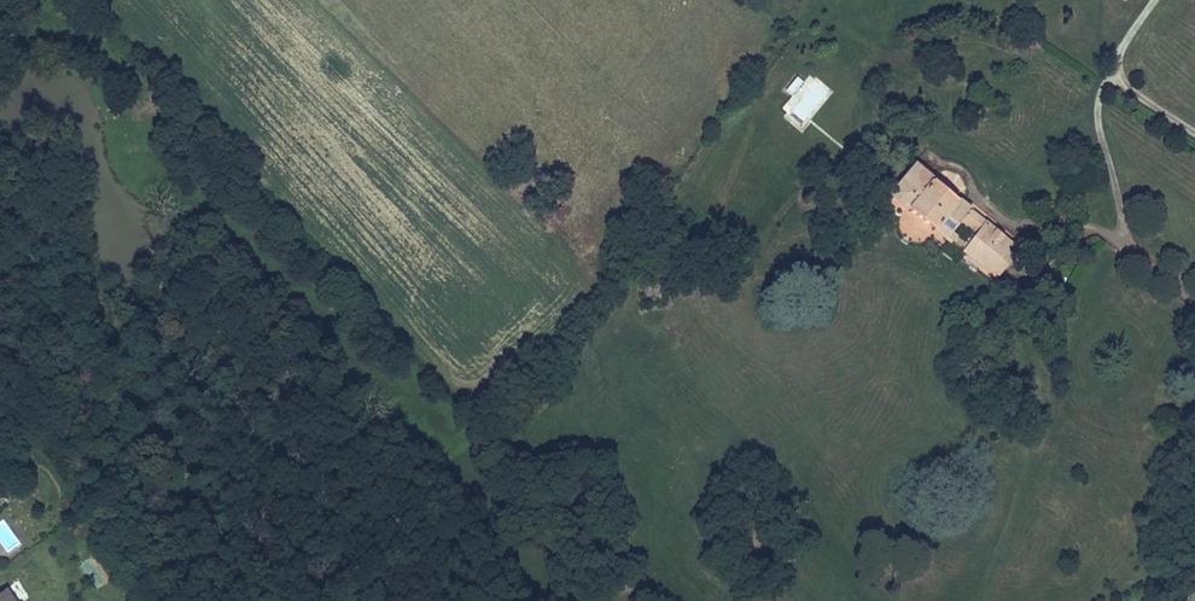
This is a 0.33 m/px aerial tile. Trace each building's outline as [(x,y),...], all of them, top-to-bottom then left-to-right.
[(779,113),(802,130),(832,91),(810,74),(779,113)] [(1021,244),(915,157),(888,189),(990,272),(994,267),(999,271),(1021,244)] [(7,591),(0,596),(0,600),(14,600),(7,591)]
